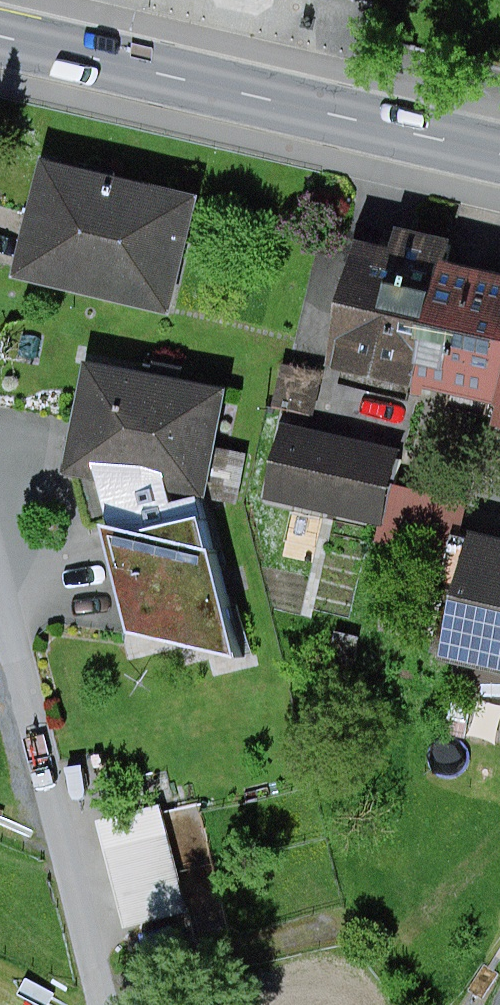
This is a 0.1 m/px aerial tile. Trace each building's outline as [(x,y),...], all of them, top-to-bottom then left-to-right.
[(13,275),(170,313),(197,203),(41,165),(13,275)] [(421,240),(393,234),(366,355),(451,374),(479,251),(483,230),(426,218),(421,240)] [(451,374),(486,383),(498,330),(499,331),(499,256),(479,251),(451,374)] [(498,330),(486,383),(499,386),(499,331),(498,330)] [(91,479),(194,503),(220,393),(84,361),(58,472),(91,479)] [(267,500),(376,523),(393,444),(284,420),(267,500)] [(125,630),(237,657),(194,503),(91,479),(125,630)] [(394,520),(459,534),(468,495),(402,481),(394,520)] [(455,542),(432,665),(499,678),(499,550),(455,542)] [(121,926),(180,913),(164,839),(105,853),(121,926)]
